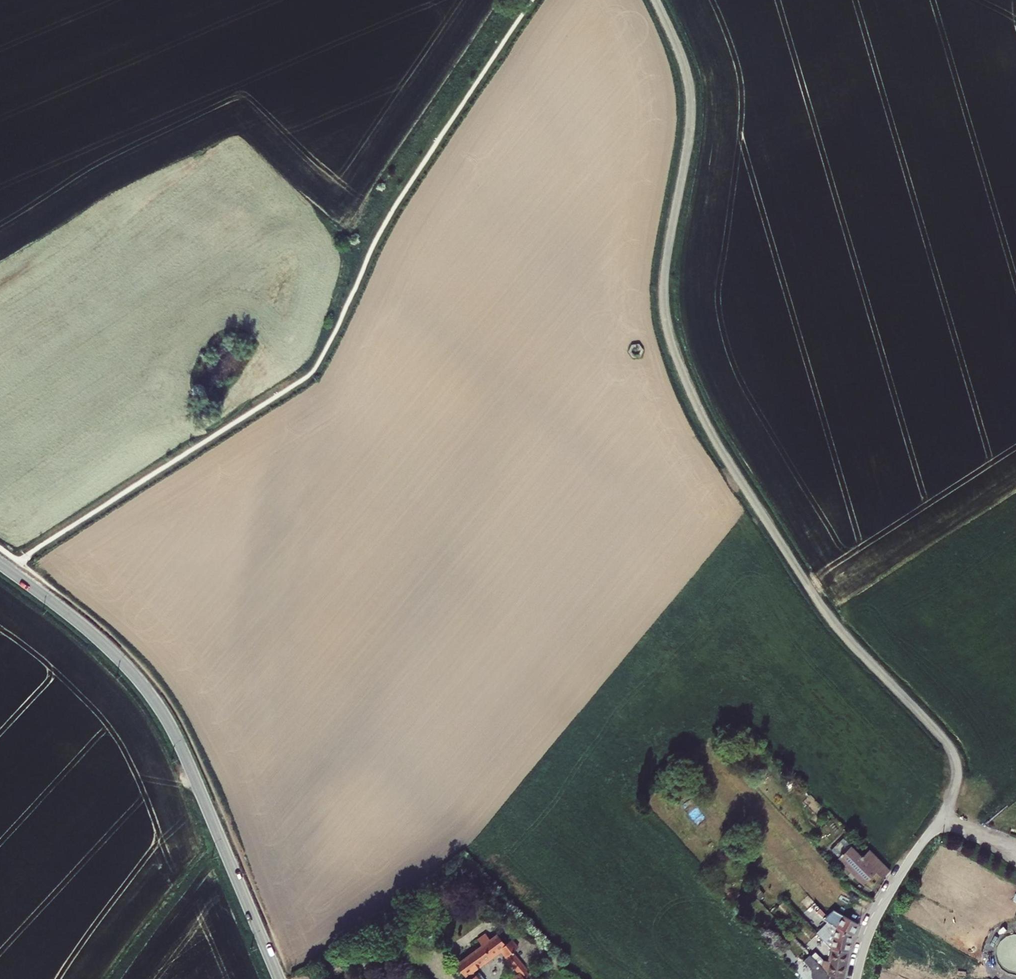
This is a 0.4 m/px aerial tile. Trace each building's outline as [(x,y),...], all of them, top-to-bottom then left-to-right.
[(631,345),(628,352),(631,355),(633,358),(640,357),(642,353),(643,350),(641,347),(639,344),(635,345),(631,345)] [(882,875),(889,868),(869,848),(863,855),(844,835),(832,846),(852,868),(853,866),(859,872),(857,874),(864,881),(876,870),(882,875)] [(830,916),(833,919),(842,928),(854,934),(859,922),(838,909),(830,916)] [(842,928),(833,919),(820,932),(833,947),(851,950),(854,934),(842,928)] [(775,929),(767,937),(781,951),(789,944),(775,929)] [(465,965),(473,975),(506,949),(528,974),(522,978),(533,978),(532,977),(536,974),(532,970),(535,968),(521,950),(527,945),(520,937),(513,943),(505,934),(493,943),(488,937),(480,943),(485,950),(465,965)] [(813,955),(827,970),(846,976),(851,950),(833,947),(831,960),(825,958),(818,951),(813,955)] [(811,969),(813,973),(815,977),(816,978),(846,978),(846,976),(827,970),(813,955),(812,954),(805,960),(810,965),(811,969)]
